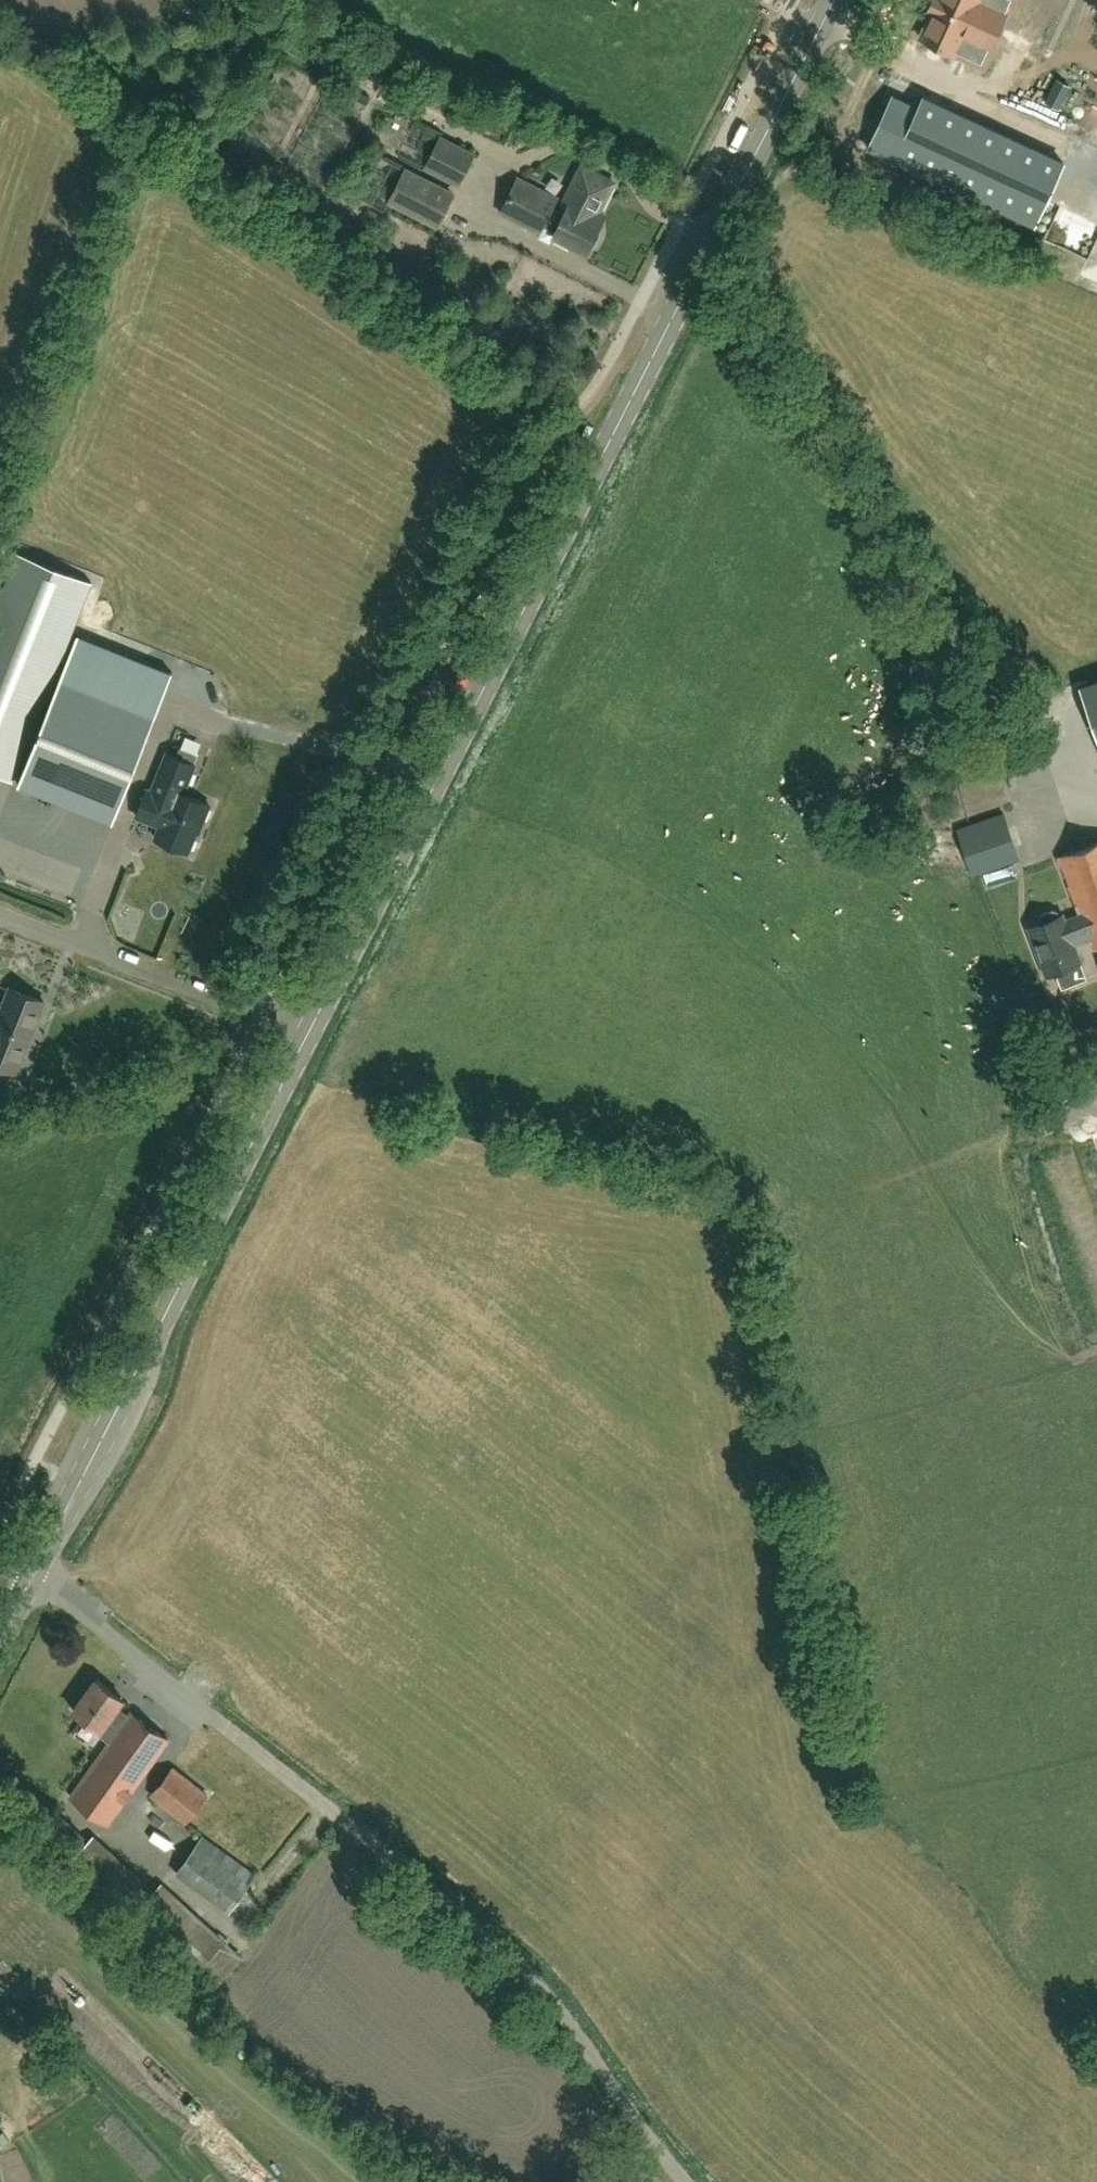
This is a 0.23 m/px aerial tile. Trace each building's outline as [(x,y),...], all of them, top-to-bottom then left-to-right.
[(929,8),(933,9),(922,33),(934,39),(945,44),(957,50),(958,47),(962,49),(969,34),(990,44),(992,45),(1008,10),(1006,9),(986,0),(932,0),(929,8)] [(893,96),(869,149),(1033,225),(1054,180),(955,135),(964,116),(924,97),(919,108),(893,96)] [(474,155),(440,138),(426,167),(459,184),(474,155)] [(541,233),(544,226),(557,232),(555,236),(587,253),(590,247),(593,248),(596,245),(600,237),(601,232),(598,230),(605,216),(599,213),(615,183),(582,166),(562,206),(567,209),(565,214),(553,208),(558,198),(519,178),(501,213),(541,233)] [(438,226),(453,195),(405,170),(389,201),(438,226)] [(2,558),(12,561),(18,542),(8,539),(2,558)] [(0,599),(0,776),(13,781),(92,583),(19,553),(0,599)] [(156,716),(136,708),(153,665),(78,634),(18,784),(113,822),(156,716)] [(1096,730),(1096,683),(1083,687),(1096,730)] [(175,801),(179,793),(183,795),(195,765),(194,764),(198,755),(180,748),(176,757),(167,754),(151,792),(175,801)] [(175,801),(151,792),(147,790),(136,819),(159,828),(155,838),(188,852),(199,824),(201,826),(210,805),(183,795),(179,793),(175,801)] [(992,871),(1020,861),(1004,813),(956,829),(973,877),(981,875),(984,883),(995,880),(992,871)] [(1059,856),(1081,915),(1065,921),(1062,914),(1029,929),(1046,976),(1056,973),(1062,988),(1087,979),(1081,963),(1072,939),(1087,933),(1095,950),(1096,949),(1096,842),(1059,856)] [(17,1071),(44,1002),(10,989),(3,1006),(0,1004),(0,1064),(17,1071)] [(107,1825),(168,1739),(132,1713),(129,1716),(117,1707),(123,1699),(96,1679),(73,1710),(100,1730),(97,1733),(110,1742),(72,1798),(107,1825)] [(187,1823),(208,1795),(173,1768),(152,1796),(187,1823)] [(244,1957),(226,1941),(162,1883),(155,1891),(95,1836),(69,1863),(211,1992),(244,1957)] [(229,1913),(251,1883),(197,1844),(176,1875),(229,1913)] [(0,2131),(0,2142),(6,2149),(16,2140),(4,2127),(0,2131)]
